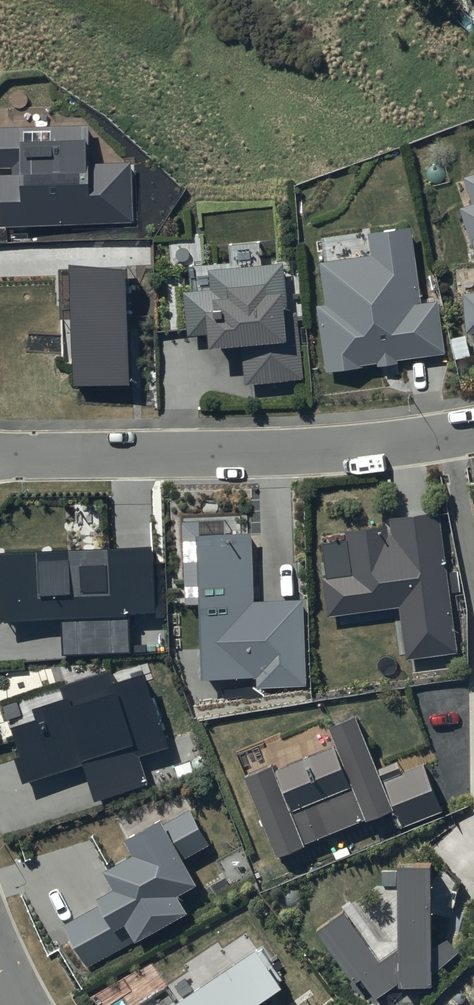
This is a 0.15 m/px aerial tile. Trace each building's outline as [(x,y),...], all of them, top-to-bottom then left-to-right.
[(130,220),(128,162),(88,164),(87,124),(0,128),(0,161),(11,160),(11,173),(0,173),(0,225),(130,220)] [(465,183),(473,208),(460,213),(473,251),(473,179),(465,183)] [(321,267),(327,307),(317,308),(327,376),(363,371),(362,368),(446,356),(438,304),(422,306),(411,231),(369,237),(373,259),(368,260),(321,267)] [(130,261),(72,262),(75,381),(133,379),(130,261)] [(287,261),(206,269),(208,292),(169,295),(174,352),(198,349),(199,359),(236,356),(240,393),(298,388),(287,261)] [(463,296),(466,337),(473,336),(473,295),(463,296)] [(408,657),(458,650),(438,512),(388,520),(389,526),(347,532),(353,574),(322,578),(327,616),(401,605),(408,657)] [(201,601),(204,679),(257,677),(258,687),(309,686),(305,599),(253,601),(251,532),(201,534),(201,520),(184,520),(187,602),(201,601)] [(152,548),(2,555),(4,596),(83,592),(84,614),(113,612),(114,632),(132,631),(131,613),(155,611),(152,548)] [(14,759),(22,784),(82,766),(94,806),(152,788),(142,755),(169,746),(146,672),(115,682),(112,672),(63,687),(66,698),(37,707),(41,718),(12,727),(21,756),(14,759)] [(243,777),(276,859),(392,813),(399,829),(444,811),(426,766),(402,775),(398,763),(379,771),(357,716),(329,727),(337,745),(275,770),(273,765),(243,777)] [(64,925),(87,968),(191,914),(180,894),(197,886),(182,857),(210,842),(192,807),(128,840),(135,853),(105,868),(120,896),(64,925)] [(381,958),(344,910),(317,931),(357,983),(363,978),(378,997),(399,982),(399,989),(434,986),(434,974),(462,953),(449,937),(435,951),(434,865),(399,863),(398,945),(381,958)] [(285,993),(278,982),(284,979),(262,949),(179,1004),(167,988),(143,1004),(267,1004),(285,993)]
